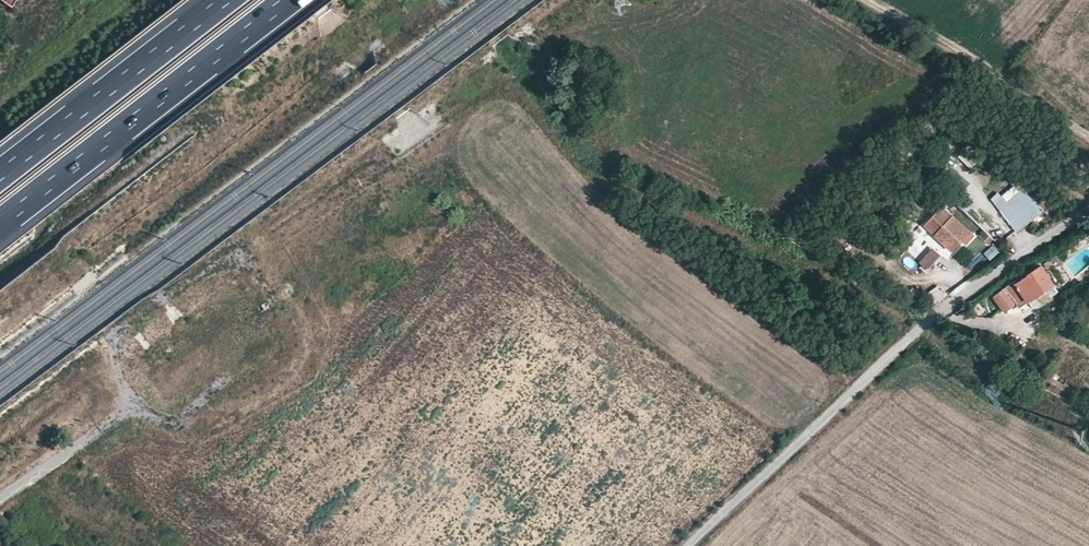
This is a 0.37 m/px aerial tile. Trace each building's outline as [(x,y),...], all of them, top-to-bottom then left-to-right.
[(11,8),(16,0),(0,0),(0,1),(11,8)] [(946,120),(938,112),(933,117),(941,125),(946,120)] [(969,147),(959,154),(970,169),(980,163),(969,147)] [(1008,201),(1004,197),(995,204),(1018,232),(1046,210),(1023,189),(1008,201)] [(960,206),(952,199),(944,207),(952,216),(960,206)] [(960,206),(952,216),(944,223),(937,217),(926,228),(951,250),(962,238),(966,242),(974,234),(964,225),(972,217),(960,206)] [(985,229),(983,227),(977,232),(986,242),(992,236),(985,229)] [(994,245),(984,252),(990,260),(1000,252),(994,245)] [(931,248),(920,263),(930,270),(941,254),(931,248)] [(1061,291),(1043,265),(1017,282),(1016,281),(996,296),(1008,312),(1019,304),(1022,308),(1032,302),(1035,308),(1061,291)]
